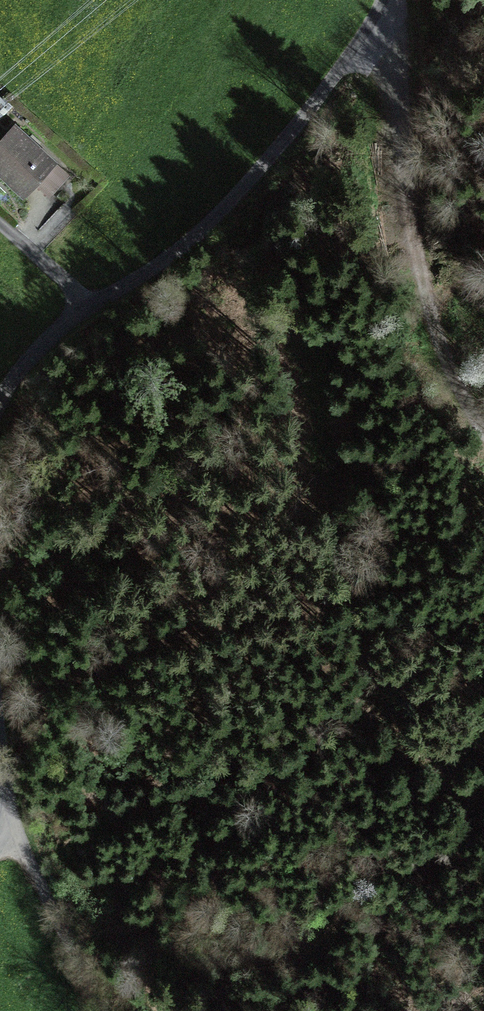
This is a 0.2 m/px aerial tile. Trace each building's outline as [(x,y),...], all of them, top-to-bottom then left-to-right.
[(0,146),(0,203),(29,229),(78,173),(20,122),(0,146)]
